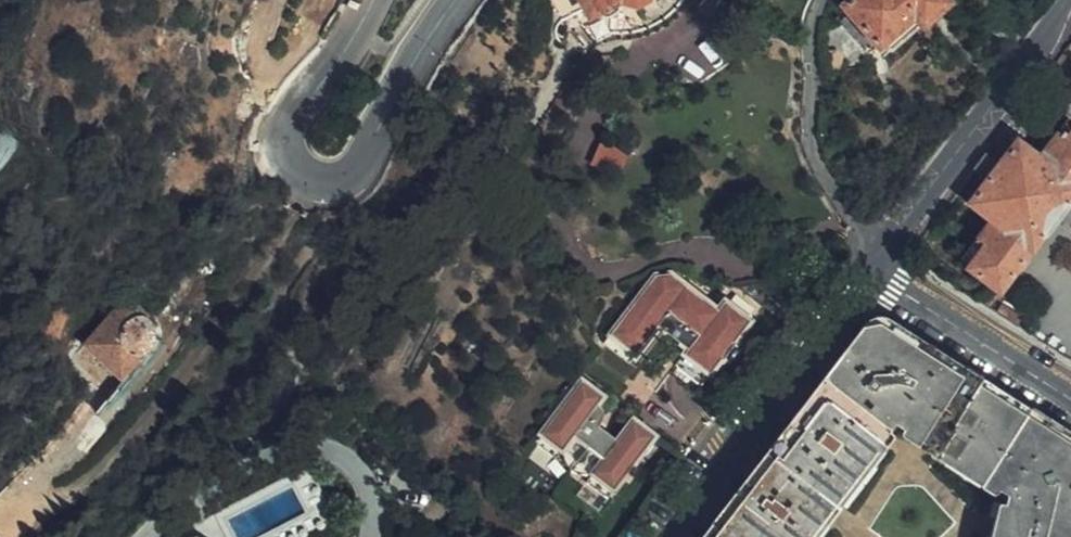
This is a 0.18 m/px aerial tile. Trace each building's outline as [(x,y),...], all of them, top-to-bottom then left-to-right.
[(551,0),(542,0),(549,11),(554,7),(551,0)] [(585,6),(582,0),(564,0),(562,18),(585,6)] [(587,9),(594,10),(613,0),(582,0),(585,6),(587,9)] [(848,5),(883,45),(916,17),(924,25),(952,1),(951,0),(854,0),(848,5)] [(1055,104),(1068,114),(1037,154),(1016,140),(999,162),(985,151),(973,166),(988,177),(969,200),(989,217),(959,255),(970,264),(968,267),(992,286),(981,300),(988,305),(1070,195),(1070,84),(1055,104)] [(18,140),(1,129),(0,130),(0,169),(18,140)] [(654,273),(609,335),(635,354),(657,324),(668,311),(698,334),(688,347),(675,364),(702,384),(722,357),(724,359),(737,342),(735,341),(751,319),(725,298),(719,307),(671,271),(654,273)] [(151,320),(124,295),(79,345),(119,380),(137,360),(147,352),(154,343),(155,332),(151,320)] [(1021,319),(1000,306),(997,310),(1018,323),(1021,319)] [(668,311),(657,324),(688,347),(698,334),(668,311)] [(704,536),(1070,536),(1070,435),(932,347),(891,321),(866,328),(704,536)] [(635,354),(609,335),(603,343),(629,362),(635,354)] [(695,393),(702,384),(675,364),(668,373),(695,393)] [(549,421),(548,422),(533,441),(555,457),(561,451),(567,465),(574,470),(584,473),(591,472),(585,480),(607,497),(655,434),(634,419),(618,438),(613,444),(610,442),(612,439),(603,432),(596,441),(585,433),(583,435),(577,430),(598,403),(604,396),(581,379),(573,390),(549,421)] [(542,417),(548,422),(549,421),(573,390),(566,385),(542,417)] [(613,444),(618,438),(599,425),(603,413),(598,403),(577,430),(583,435),(585,433),(596,441),(603,432),(612,439),(610,442),(613,444)]
